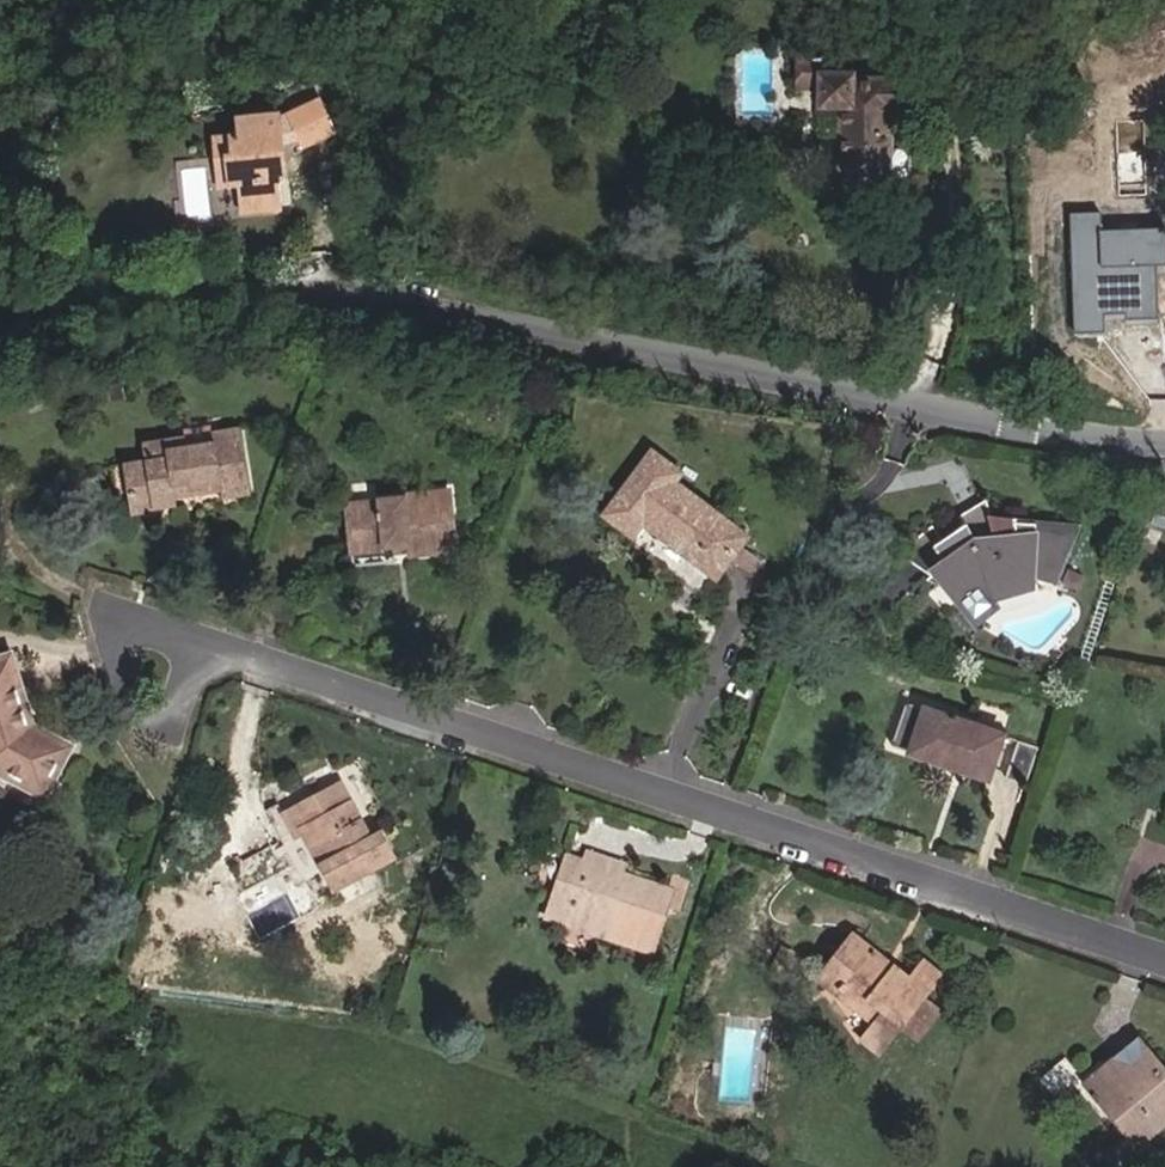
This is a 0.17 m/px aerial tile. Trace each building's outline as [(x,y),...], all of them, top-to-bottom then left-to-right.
[(901,108),(901,78),(851,77),(851,72),(830,72),(830,57),(794,57),(794,88),(818,89),(817,110),(838,110),(838,183),(888,183),(888,180),(888,149),(889,107),(901,108)] [(332,132),(317,100),(286,115),(286,116),(276,119),(275,114),(238,118),(240,136),(231,136),(233,156),(227,156),(230,185),(240,184),(242,212),(277,208),(275,184),(282,175),(279,144),(297,140),(300,146),(332,132)] [(233,156),(231,136),(214,138),(218,186),(230,185),(227,156),(233,156)] [(907,175),(907,154),(902,149),(888,149),(888,180),(902,180),(907,175)] [(1106,231),(1105,215),(1076,215),(1077,334),(1106,334),(1106,316),(1128,316),(1128,322),(1160,322),(1160,268),(1164,268),(1164,231),(1106,231)] [(212,433),(211,426),(183,430),(184,438),(186,447),(214,443),(212,433)] [(249,494),(239,429),(212,433),(214,443),(186,447),(184,438),(143,444),(145,461),(123,465),(128,494),(149,491),(152,509),(173,505),(172,498),(170,485),(189,483),(190,490),(220,485),(221,491),(222,498),(249,494)] [(715,576),(744,537),(672,482),(679,473),(652,453),(605,515),(632,536),(643,522),(715,576)] [(128,494),(123,465),(111,467),(116,496),(128,494)] [(190,490),(189,483),(170,485),(172,498),(221,491),(220,485),(190,490)] [(152,509),(149,491),(128,494),(131,514),(152,511),(152,509)] [(450,504),(449,492),(421,495),(422,507),(450,504)] [(455,550),(450,504),(422,507),(421,495),(377,499),(378,503),(346,507),(350,551),(391,547),(408,545),(409,554),(455,550)] [(1050,579),(1067,536),(1034,533),(1035,524),(990,521),(996,542),(979,552),(968,532),(959,516),(907,548),(922,562),(920,568),(954,580),(956,599),(975,620),(992,606),(985,598),(1032,584),(1032,574),(1050,579)] [(990,521),(989,518),(968,532),(979,552),(996,542),(990,521)] [(409,554),(408,545),(391,547),(392,556),(409,554)] [(9,655),(0,658),(0,771),(43,794),(69,746),(31,726),(9,655)] [(987,778),(1001,735),(905,702),(897,725),(916,732),(909,752),(987,778)] [(909,752),(916,732),(897,725),(891,746),(909,752)] [(1025,785),(1037,747),(1020,742),(1008,779),(1025,785)] [(339,784),(283,814),(294,834),(301,830),(334,888),(392,856),(379,833),(369,839),(365,841),(356,825),(360,823),(339,784)] [(369,839),(360,823),(356,825),(365,841),(369,839)] [(616,876),(621,863),(590,853),(586,867),(582,879),(612,889),(616,876)] [(678,912),(688,882),(671,876),(666,893),(616,876),(612,889),(582,879),(586,867),(568,861),(551,912),(650,946),(663,907),(678,912)] [(917,1039),(938,1012),(921,999),(940,975),(923,962),(908,980),(893,967),(887,975),(881,970),(887,963),(852,934),(821,974),(878,1019),(861,1040),(878,1053),(900,1026),(917,1039)] [(782,974),(792,953),(781,949),(771,969),(782,974)] [(887,975),(893,967),(887,963),(881,970),(887,975)] [(1164,1122),(1164,1079),(1158,1070),(1163,1066),(1139,1038),(1094,1075),(1126,1114),(1114,1124),(1134,1148),(1164,1122)] [(1054,1098),(1080,1076),(1064,1057),(1038,1080),(1054,1098)] [(1126,1114),(1094,1075),(1082,1085),(1114,1124),(1126,1114)]
